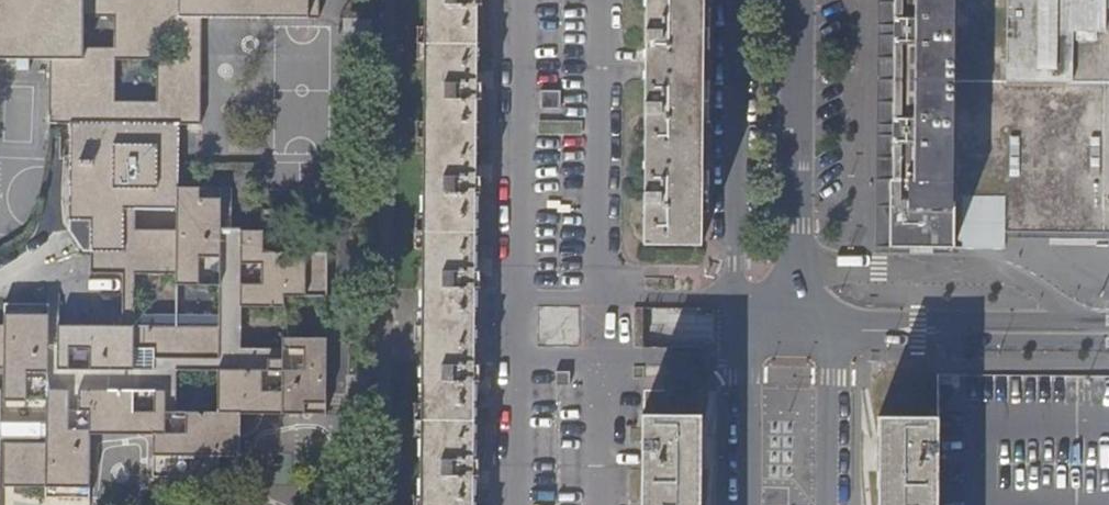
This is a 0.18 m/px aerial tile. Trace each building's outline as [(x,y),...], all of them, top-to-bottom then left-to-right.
[(69,221),(56,220),(56,236),(74,261),(90,249),(91,275),(122,276),(122,327),(50,326),(50,303),(5,304),(5,326),(0,326),(0,371),(4,371),(4,402),(46,403),(45,443),(3,443),(3,486),(45,486),(46,499),(90,500),(91,435),(153,437),(153,479),(219,480),(219,460),(240,460),(241,415),(326,417),(328,340),(283,339),(283,349),(242,348),(242,308),(285,308),(285,297),(328,298),(329,254),(307,253),(308,210),(263,210),(263,232),(233,231),(234,178),(181,178),(181,126),(202,127),(203,20),(307,21),(307,0),(0,0),(0,61),(51,63),(49,127),(70,127),(69,221)] [(424,6),(422,226),(420,504),(473,504),(476,229),(478,0),(424,0),(424,6)] [(643,247),(701,248),(703,0),(645,0),(643,247)] [(891,26),(891,37),(889,126),(889,138),(888,249),(953,250),(954,198),(1003,199),(1003,232),(1108,233),(1108,0),(891,0),(891,26)] [(891,26),(881,26),(881,37),(891,37),(891,26)] [(889,126),(880,127),(879,138),(889,138),(889,126)] [(699,418),(641,416),(641,504),(699,504),(699,418)] [(936,419),(877,419),(877,504),(935,504),(936,419)]
